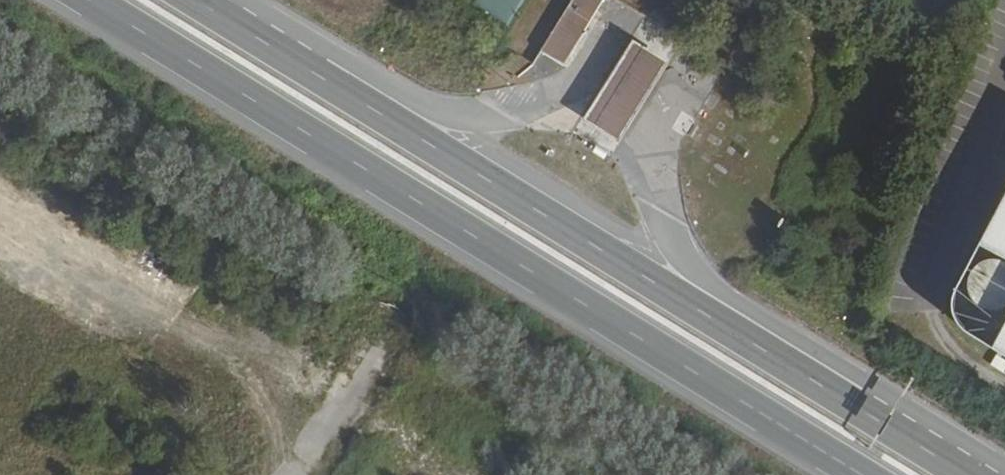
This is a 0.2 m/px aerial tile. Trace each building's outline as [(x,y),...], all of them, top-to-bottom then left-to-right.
[(520,0),(478,0),(476,5),(510,22),(520,0)] [(562,0),(531,0),(514,28),(504,22),(481,61),(491,67),(506,44),(524,55),(544,24),(547,26),(562,0)] [(600,0),(568,0),(539,48),(563,62),(600,0)] [(550,121),(583,141),(628,68),(594,48),(550,121)] [(942,290),(938,300),(938,309),(940,318),(945,327),(1004,364),(1004,172),(942,290)]
